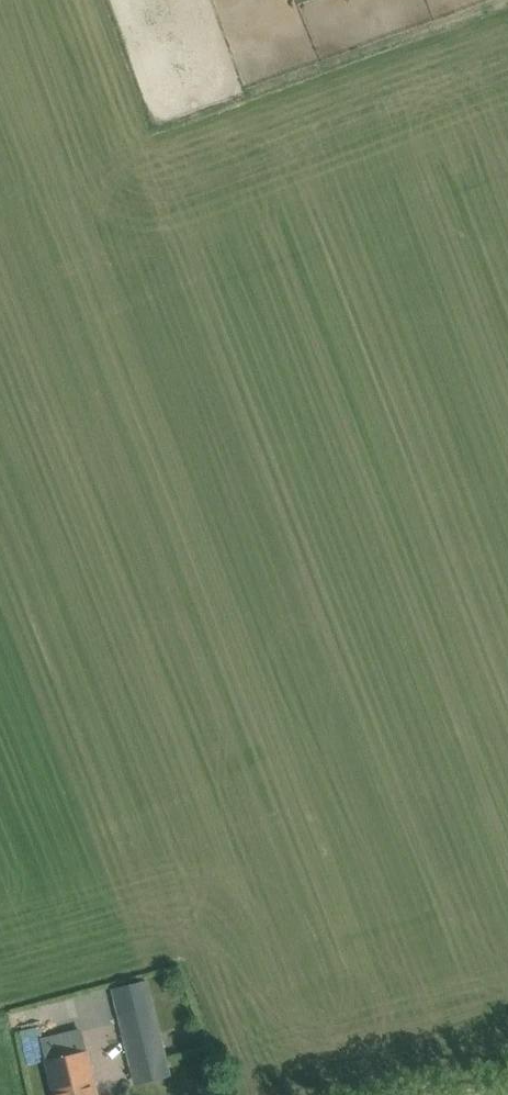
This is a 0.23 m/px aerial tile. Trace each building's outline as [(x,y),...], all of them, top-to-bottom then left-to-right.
[(113,990),(118,1012),(131,1068),(166,1059),(152,1004),(147,981),(113,990)] [(41,1028),(24,1030),(26,1052),(43,1050),(41,1028)] [(54,1094),(97,1094),(87,1051),(46,1061),(54,1094)]
